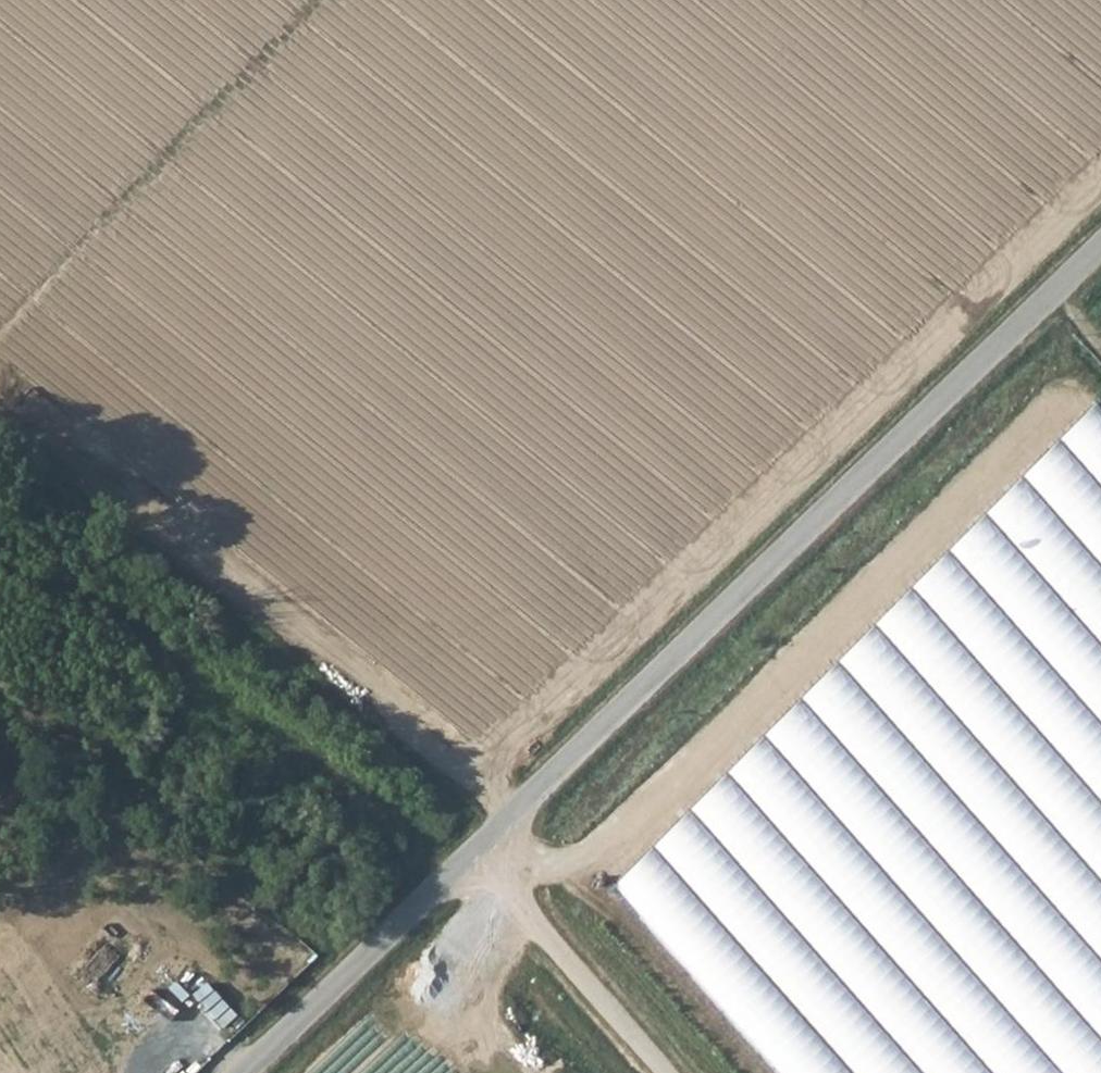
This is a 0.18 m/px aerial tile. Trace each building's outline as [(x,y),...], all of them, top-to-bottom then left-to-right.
[(609,881),(777,1072),(1100,1072),(1100,415),(1087,398),(609,881)]
